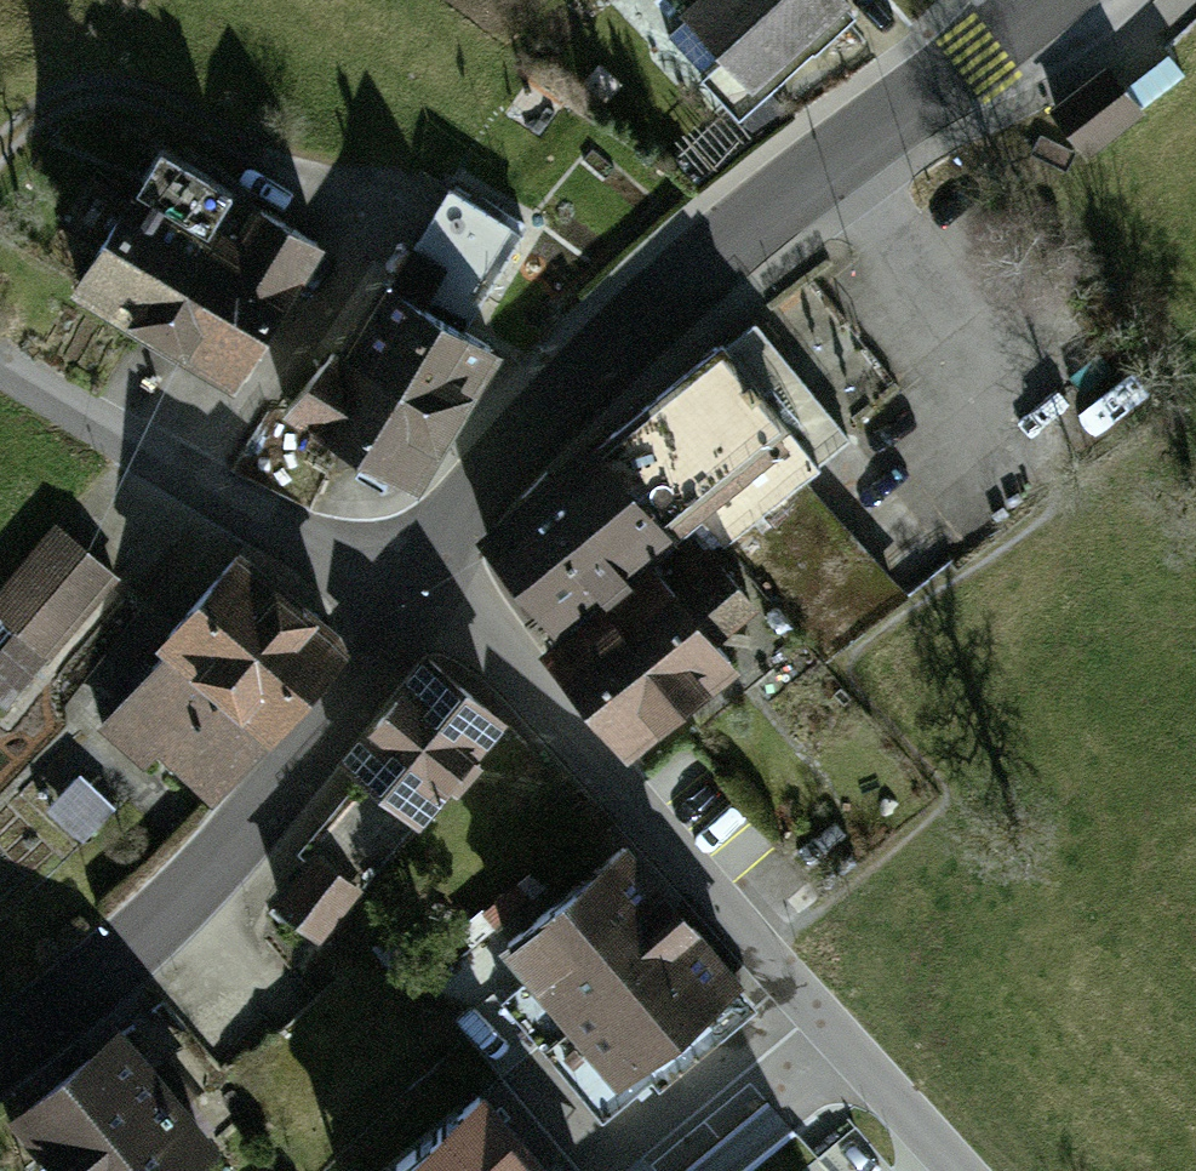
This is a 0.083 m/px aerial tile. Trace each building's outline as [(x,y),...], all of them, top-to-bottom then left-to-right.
[(666,34),(739,114),(764,91),(752,78),(799,35),(813,50),(852,15),(838,0),(704,0),(666,34)] [(1184,74),(1168,53),(1124,87),(1140,108),(1184,74)] [(1106,71),(1055,110),(1086,150),(1137,111),(1106,71)] [(125,208),(204,256),(214,238),(234,250),(259,208),(161,149),(125,208)] [(350,352),(450,414),(491,347),(462,330),(522,234),(449,189),(350,352)] [(204,256),(125,208),(81,282),(159,329),(204,256)] [(204,256),(159,329),(238,376),(318,243),(259,208),(234,250),(214,238),(204,256)] [(623,425),(701,517),(829,659),(899,602),(794,485),(818,466),(722,344),(623,425)] [(450,414),(350,352),(345,361),(332,353),(287,407),(409,481),(450,414)] [(701,517),(623,425),(484,536),(559,631),(647,560),(701,517)] [(0,594),(0,615),(47,655),(114,576),(57,527),(0,594)] [(218,676),(285,595),(235,556),(168,635),(176,641),(218,676)] [(647,560),(559,631),(569,644),(555,656),(627,744),(729,661),(708,635),(750,602),(720,565),(679,598),(647,560)] [(285,595),(218,676),(276,727),(333,661),(334,637),(285,595)] [(173,688),(250,759),(276,727),(218,676),(176,641),(153,666),(141,657),(119,681),(128,692),(119,703),(140,724),(173,688)] [(429,661),(348,758),(369,776),(416,814),(445,779),(457,788),(479,761),(468,752),(497,717),(429,661)] [(140,724),(119,703),(103,725),(143,763),(158,746),(216,799),(250,759),(173,688),(140,724)] [(64,759),(31,789),(82,845),(115,815),(64,759)] [(314,860),(280,900),(320,932),(356,889),(358,891),(420,817),(416,814),(369,776),(306,853),(314,860)] [(607,994),(688,926),(622,848),(543,915),(607,994)] [(607,994),(543,915),(509,942),(535,974),(507,996),(609,1120),(660,1078),(597,1002),(607,994)] [(688,926),(607,994),(597,1002),(660,1078),(667,1088),(759,1011),(688,926)] [(26,1111),(75,1170),(171,1170),(204,1144),(172,1105),(190,1091),(166,1062),(149,1076),(117,1037),(26,1111)] [(479,1094),(385,1170),(542,1170),(479,1094)]
